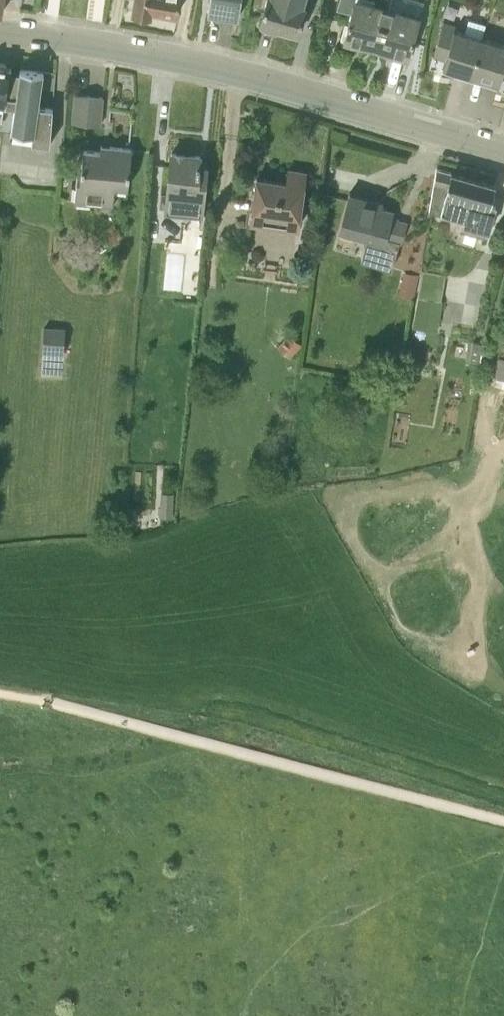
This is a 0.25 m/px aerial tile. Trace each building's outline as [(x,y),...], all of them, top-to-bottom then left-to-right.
[(153,0),(134,0),(132,11),(135,12),(137,16),(145,17),(148,14),(151,15),(152,9),(153,0)] [(177,14),(178,0),(153,0),(152,9),(177,14)] [(208,12),(238,17),(241,0),(209,0),(208,12)] [(275,26),(298,33),(306,7),(303,6),(304,0),(266,0),(261,22),(275,26)] [(390,2),(390,0),(339,0),(337,5),(350,9),(346,22),(350,23),(345,38),(364,44),(365,42),(377,45),(389,2),(390,2)] [(388,50),(407,56),(411,42),(415,43),(423,11),(390,2),(389,2),(377,45),(388,49),(388,50)] [(444,20),(429,68),(442,72),(444,66),(471,74),(481,36),(482,37),(485,24),(469,19),(465,32),(458,30),(460,24),(444,20)] [(471,74),(498,82),(496,88),(503,90),(503,43),(482,37),(481,36),(471,74)] [(6,100),(5,102),(15,104),(10,137),(43,143),(47,143),(52,107),(40,105),(44,71),(8,67),(6,62),(0,62),(0,100),(6,100)] [(75,94),(72,122),(100,125),(103,97),(75,94)] [(78,173),(75,202),(113,206),(115,187),(128,188),(132,148),(110,146),(109,152),(83,149),(81,174),(78,173)] [(200,155),(171,152),(166,208),(201,211),(206,166),(199,165),(200,155)] [(473,226),(488,231),(495,205),(489,203),(494,184),(436,168),(429,210),(440,212),(474,222),(473,226)] [(257,177),(250,222),(297,229),(303,191),(305,172),(289,169),(288,181),(257,177)] [(399,244),(406,223),(390,218),(392,211),(381,208),(383,203),(365,198),(364,203),(348,198),(334,245),(392,262),(398,244),(399,244)] [(421,272),(413,317),(422,319),(424,310),(441,312),(447,276),(421,272)] [(45,327),(43,353),(64,354),(66,329),(45,327)] [(291,359),(303,344),(290,333),(278,348),(291,359)] [(479,361),(482,343),(473,341),(470,359),(479,361)] [(174,493),(161,493),(160,516),(173,517),(174,493)]
